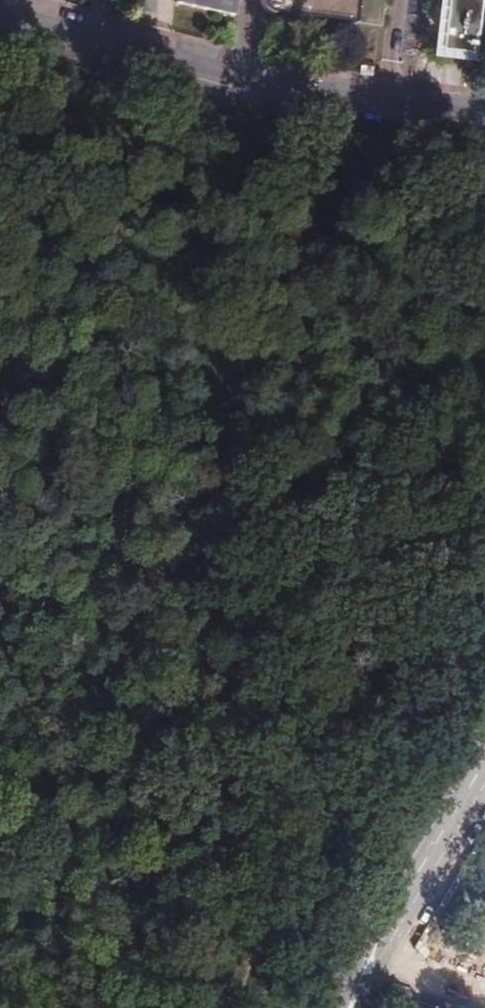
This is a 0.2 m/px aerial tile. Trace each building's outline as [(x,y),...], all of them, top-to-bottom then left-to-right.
[(253,3),(257,6),(343,15),(344,0),(252,0),(253,3)] [(433,8),(440,16),(437,36),(438,38),(439,40),(440,41),(442,43),(444,44),(446,45),(448,46),(451,46),(453,46),(456,46),(457,46),(460,45),(462,43),(470,53),(476,0),(434,0),(433,8)]
